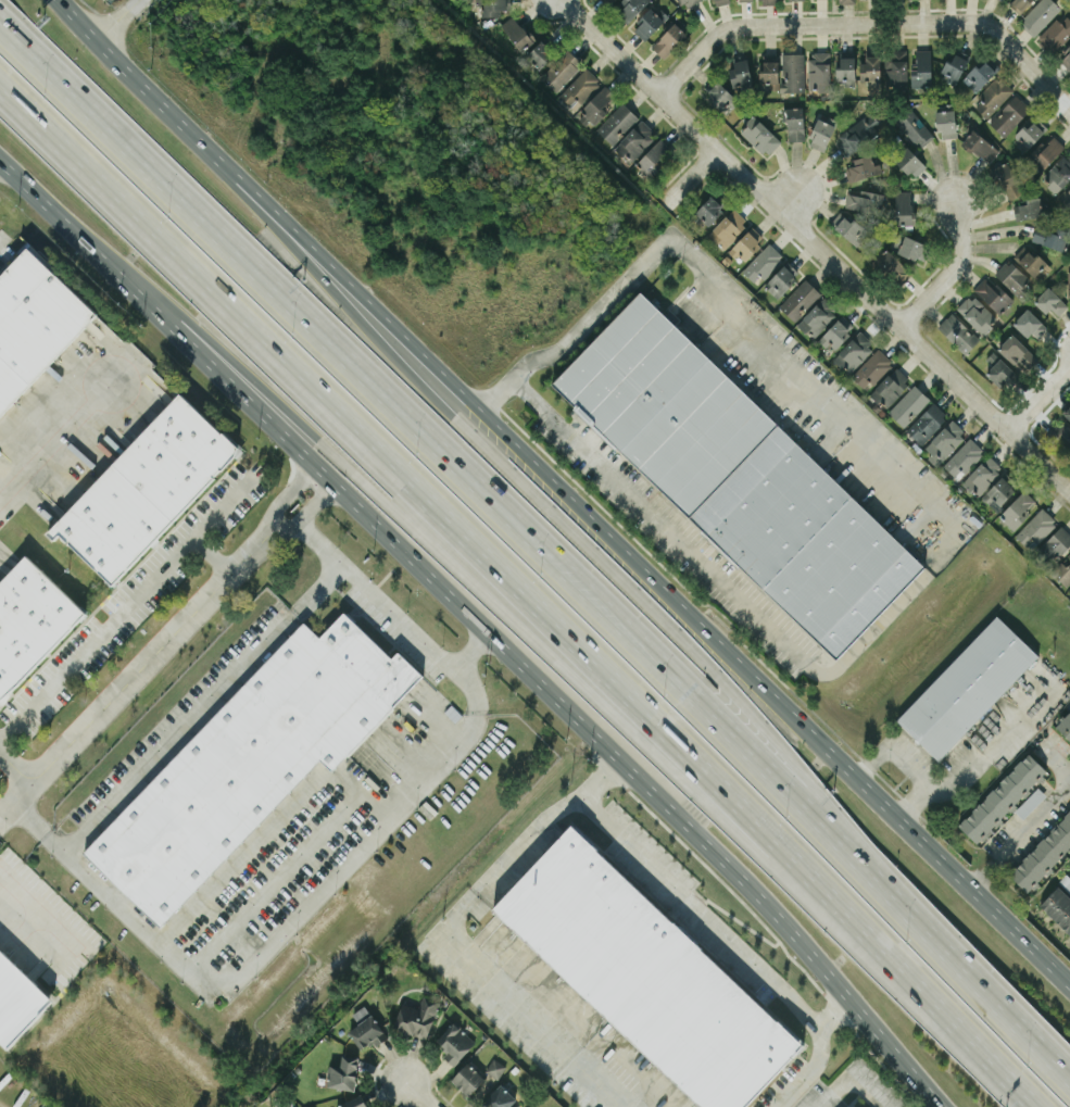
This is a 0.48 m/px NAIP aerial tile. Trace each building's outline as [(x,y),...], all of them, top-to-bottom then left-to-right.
[(473,5),(482,4),(483,16),(501,16),(501,9),(511,9),(511,0),(473,0),(473,5)] [(649,0),(621,0),(614,8),(629,21),(649,0)] [(680,8),(700,0),(677,0),(680,8)] [(1020,14),(1032,0),(1012,0),(1009,4),(1020,14)] [(1061,9),(1053,0),(1040,0),(1019,20),(1034,35),(1061,9)] [(653,5),(632,28),(645,40),(667,17),(653,5)] [(521,51),(535,40),(513,13),(499,25),(521,51)] [(1053,54),(1069,35),(1069,19),(1064,13),(1038,40),(1053,54)] [(687,34),(675,22),(651,46),(663,58),(687,34)] [(537,69),(554,52),(541,40),(525,56),(537,69)] [(1069,69),(1069,46),(1058,59),(1069,69)] [(556,92),(583,64),(567,49),(540,77),(556,92)] [(907,80),(906,49),(886,49),(886,80),(907,80)] [(931,49),(916,49),(916,69),(911,69),(911,86),(931,86),(931,49)] [(946,59),(940,75),(958,82),(969,54),(957,49),(952,61),(946,59)] [(809,90),(829,91),(830,52),(809,51),(809,90)] [(783,53),(782,81),(780,81),(779,92),(804,92),(804,53),(783,53)] [(761,89),(779,88),(778,54),(760,55),(761,89)] [(751,84),(748,55),(733,57),(734,67),(730,67),(731,86),(751,84)] [(862,80),(880,79),(879,55),(861,55),(862,80)] [(855,57),(837,56),(836,82),(854,83),(855,57)] [(995,69),(982,58),(963,81),(977,92),(995,69)] [(558,96),(574,111),(602,81),(586,66),(558,96)] [(978,96),(980,99),(974,106),(986,118),(1014,90),(998,75),(978,96)] [(702,89),(722,110),(735,98),(714,77),(702,89)] [(618,97),(604,84),(580,111),(593,123),(618,97)] [(989,122),(1003,136),(1030,108),(1016,94),(989,122)] [(596,129),(612,145),(639,117),(622,102),(596,129)] [(921,121),(909,106),(894,119),(918,149),(934,136),(922,121),(921,121)] [(787,141),(804,140),(803,107),(786,107),(787,141)] [(938,138),(956,137),(955,109),(937,110),(938,138)] [(868,115),(834,136),(846,154),(880,133),(868,115)] [(767,156),(781,140),(754,116),(739,131),(767,156)] [(818,118),(807,144),(824,151),(837,120),(827,116),(825,121),(818,118)] [(1047,128),(1036,118),(1026,128),(1024,126),(1011,139),(1025,152),(1047,128)] [(615,146),(631,162),(656,135),(640,120),(615,146)] [(999,147),(970,130),(961,144),(990,162),(999,147)] [(1043,169),(1064,146),(1053,136),(1045,144),(1041,140),(1028,156),(1043,169)] [(650,178),(674,151),(659,137),(635,164),(650,178)] [(914,178),(926,165),(906,146),(893,159),(914,178)] [(1069,179),(1069,155),(1064,151),(1042,180),(1059,193),(1069,179)] [(847,179),(881,174),(879,162),(873,164),(871,155),(852,158),(853,165),(845,167),(847,179)] [(1006,201),(1023,193),(1007,161),(991,169),(1006,201)] [(1057,197),(1069,209),(1069,184),(1057,197)] [(860,195),(846,193),(844,207),(879,212),(882,193),(861,190),(860,195)] [(912,190),(895,190),(896,225),(913,224),(912,190)] [(722,205),(711,195),(691,216),(705,228),(718,215),(715,213),(722,205)] [(1026,198),(1026,204),(1014,205),(1014,217),(1041,216),(1040,198),(1026,198)] [(707,235),(722,249),(748,222),(733,207),(707,235)] [(829,226),(859,244),(868,229),(838,211),(829,226)] [(1031,240),(1063,252),(1069,236),(1037,224),(1031,240)] [(764,238),(751,226),(730,250),(743,262),(764,238)] [(921,261),(929,245),(899,232),(892,248),(921,261)] [(742,270),(756,284),(783,256),(769,242),(742,270)] [(1035,256),(1023,245),(1013,257),(1039,280),(1051,266),(1038,254),(1035,256)] [(27,246),(0,275),(0,416),(97,312),(27,246)] [(897,285),(911,271),(886,248),(872,262),(897,285)] [(994,273),(1022,300),(1032,290),(1024,282),(1028,277),(1008,258),(994,273)] [(797,271),(787,261),(764,285),(778,298),(791,284),(788,281),(797,271)] [(821,293),(805,278),(779,306),(795,321),(821,293)] [(996,282),(993,286),(984,278),(973,289),(999,314),(1013,299),(996,282)] [(1055,318),(1068,305),(1047,286),(1035,299),(1055,318)] [(925,564),(639,292),(550,386),(836,658),(925,564)] [(957,308),(981,333),(996,318),(972,293),(957,308)] [(823,297),(797,322),(813,338),(839,313),(823,297)] [(1026,337),(1032,332),(1038,338),(1048,329),(1028,308),(1012,322),(1026,337)] [(979,340),(952,312),(937,325),(964,354),(979,340)] [(832,349),(854,327),(843,315),(820,337),(832,349)] [(850,373),(875,346),(858,331),(833,358),(850,373)] [(998,349),(1014,365),(1020,358),(1028,366),(1037,357),(1012,334),(998,349)] [(893,362),(877,348),(851,376),(866,390),(893,362)] [(1014,372),(997,355),(982,370),(1000,387),(1014,372)] [(870,394),(885,408),(911,380),(896,366),(870,394)] [(888,411),(904,427),(930,400),(914,384),(888,411)] [(113,584),(240,449),(180,392),(47,533),(54,540),(59,534),(113,584)] [(906,429),(921,444),(948,417),(933,402),(906,429)] [(922,449),(938,464),(967,433),(952,418),(922,449)] [(1063,448),(1069,441),(1069,427),(1060,418),(1046,432),(1063,448)] [(957,479),(983,450),(969,437),(943,466),(957,479)] [(1003,468),(988,454),(962,482),(977,496),(1003,468)] [(1015,489),(1001,475),(981,497),(996,510),(1015,489)] [(1037,502),(1023,490),(999,516),(1012,529),(1037,502)] [(1057,521),(1041,507),(1015,535),(1030,549),(1057,521)] [(1069,544),(1069,534),(1060,525),(1043,543),(1058,557),(1069,544)] [(1052,572),(1066,586),(1069,582),(1069,551),(1064,558),(1052,572)] [(25,555),(0,581),(0,703),(86,612),(25,555)] [(304,621),(83,852),(160,926),(320,759),(332,771),(423,675),(398,651),(392,657),(344,611),(320,637),(304,621)] [(1038,654),(996,615),(896,721),(939,761),(1038,654)] [(1055,726),(1069,740),(1069,710),(1055,726)] [(1047,771),(1028,753),(958,825),(976,843),(1047,771)] [(1023,819),(1046,795),(1037,787),(1015,811),(1023,819)] [(1069,847),(1069,811),(1008,873),(1026,891),(1069,847)] [(570,826),(492,910),(705,1106),(745,1106),(804,1043),(570,826)] [(1069,891),(1069,878),(1065,874),(1059,881),(1069,891)] [(1069,935),(1069,897),(1058,885),(1039,905),(1069,935)] [(0,948),(0,1042),(7,1048),(54,999),(0,948)] [(426,1038),(440,1001),(422,995),(417,1008),(402,1002),(393,1027),(426,1038)] [(369,1012),(364,1005),(352,1014),(357,1021),(369,1012)] [(349,1030),(361,1048),(371,1041),(375,1046),(388,1036),(371,1014),(349,1030)] [(476,1042),(453,1021),(435,1041),(447,1052),(443,1056),(454,1065),(476,1042)] [(360,1058),(342,1055),(341,1063),(330,1061),(326,1085),(354,1090),(360,1058)] [(485,1070),(497,1078),(505,1065),(493,1057),(485,1070)] [(451,1079),(468,1096),(485,1078),(468,1061),(451,1079)] [(516,1099),(501,1083),(481,1103),(485,1106),(511,1106),(510,1106),(516,1099)] [(363,1094),(336,1105),(337,1106),(368,1106),(363,1094)]
